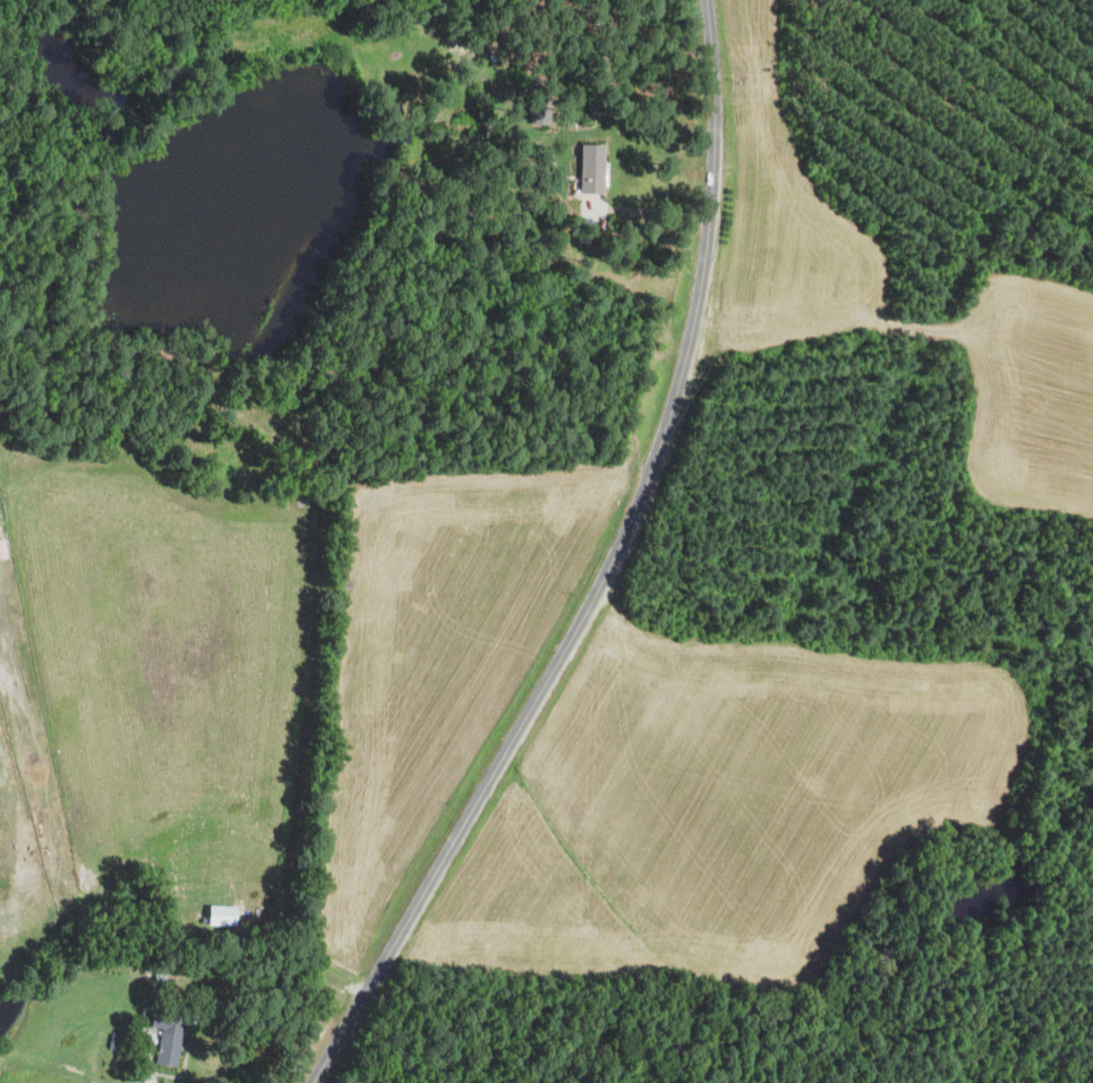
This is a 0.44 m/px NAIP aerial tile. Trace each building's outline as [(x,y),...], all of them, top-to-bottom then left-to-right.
[(577,144),(601,144),(601,193),(577,193),(577,144)] [(240,906),(213,905),(212,925),(240,926),(240,906)] [(190,913),(190,923),(204,923),(204,914),(190,913)] [(151,982),(164,984),(166,969),(154,967),(151,982)] [(153,1063),(173,1068),(182,1015),(150,1009),(148,1027),(159,1029),(153,1063)] [(106,1040),(113,1041),(114,1036),(125,1037),(125,1043),(116,1042),(115,1050),(105,1049),(106,1040)]
